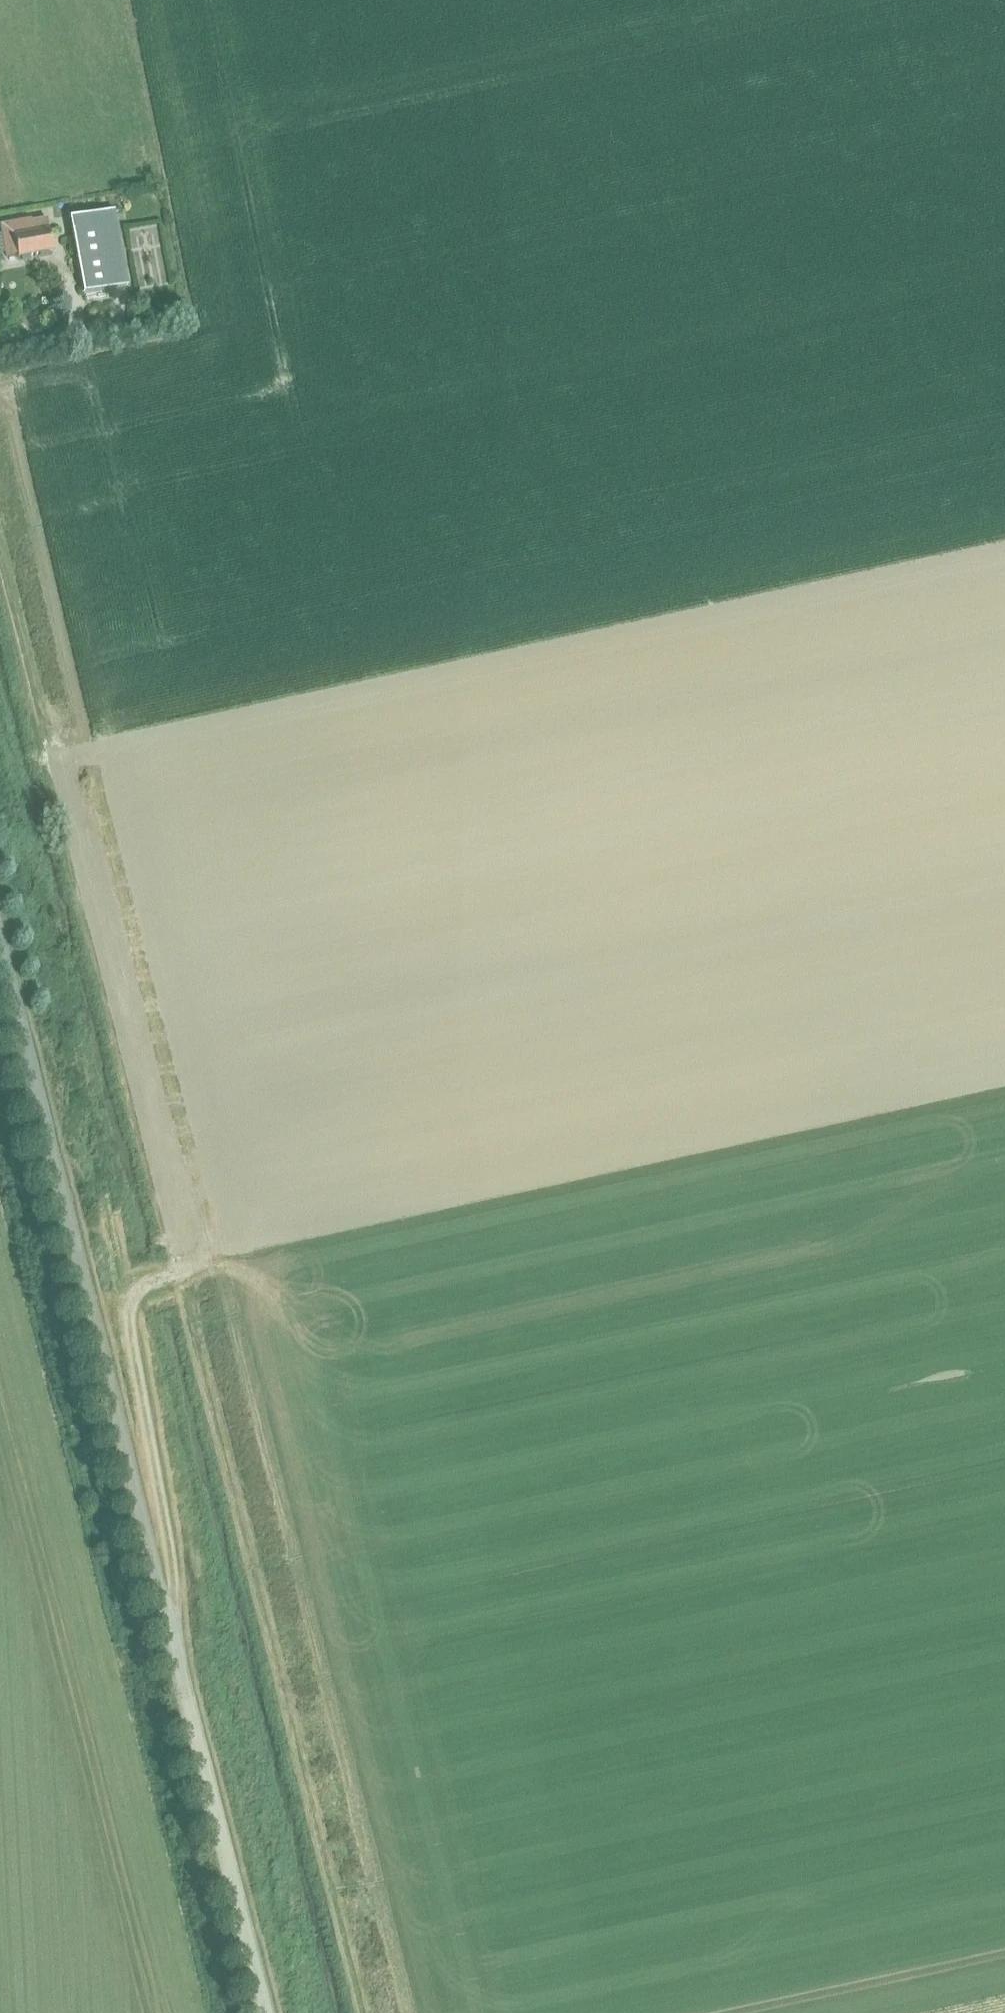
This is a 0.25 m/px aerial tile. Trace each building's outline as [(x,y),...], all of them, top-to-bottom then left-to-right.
[(71,222),(85,296),(129,287),(115,214),(71,222)] [(31,222),(1,227),(6,259),(19,256),(20,260),(53,254),(49,234),(47,222),(31,224),(31,222)]
